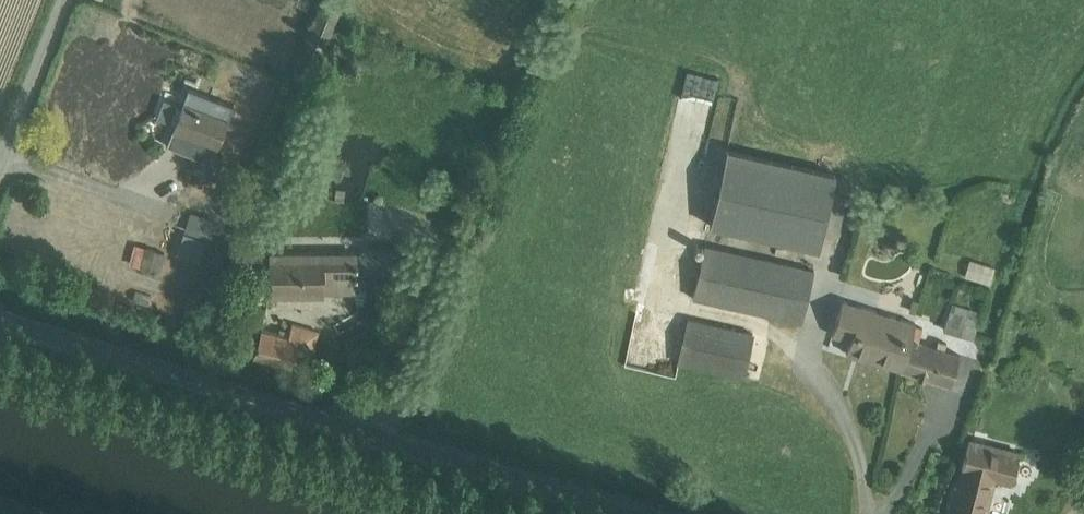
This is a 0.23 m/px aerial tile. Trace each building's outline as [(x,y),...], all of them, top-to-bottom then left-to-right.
[(693,103),(693,72),(677,72),(677,103),(693,103)] [(239,105),(195,88),(173,147),(217,163),(239,105)] [(730,161),(710,232),(818,262),(838,191),(730,161)] [(360,272),(360,237),(275,236),(274,295),(374,296),(375,272),(360,272)] [(694,295),(804,324),(817,274),(708,245),(694,295)] [(969,278),(975,260),(951,253),(946,271),(969,278)] [(299,367),(310,331),(259,315),(247,351),(299,367)] [(675,357),(736,373),(746,332),(685,317),(675,357)] [(833,325),(826,349),(953,388),(960,364),(915,350),(921,330),(883,319),(877,339),(833,325)] [(956,513),(988,513),(1001,473),(1026,481),(1035,452),(981,436),(956,513)]
